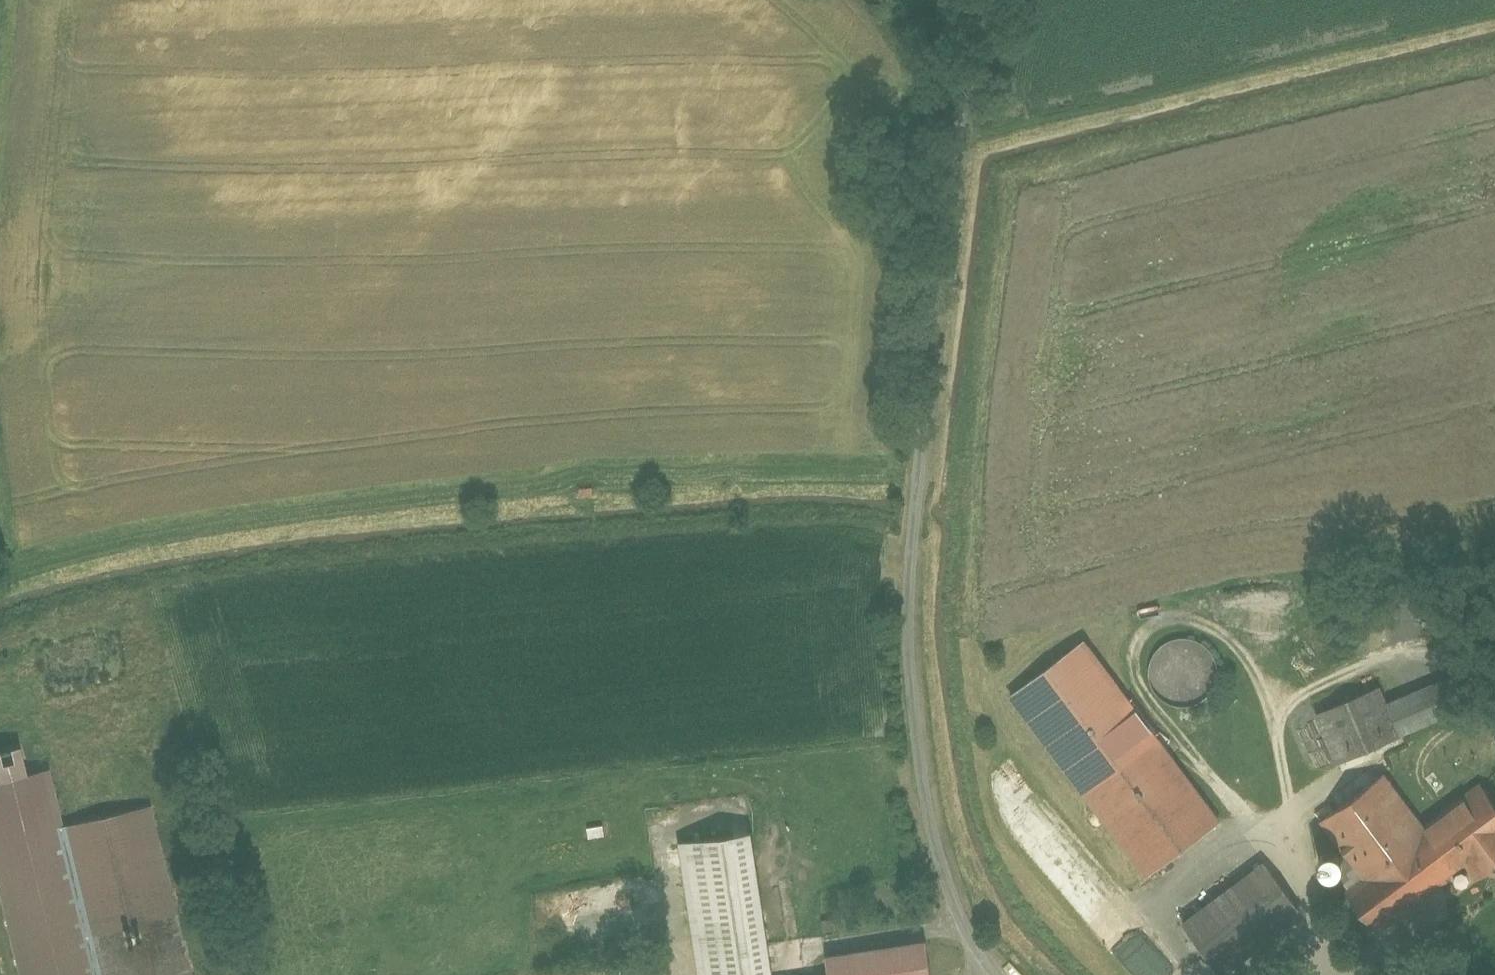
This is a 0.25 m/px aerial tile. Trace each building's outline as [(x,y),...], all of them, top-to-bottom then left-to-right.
[(1206,643),(1196,638),(1184,635),(1173,637),(1163,643),(1156,650),(1151,660),(1149,670),(1151,681),(1156,691),(1163,698),(1174,704),(1186,705),(1197,703),(1208,696),(1215,687),(1219,676),(1219,664),(1214,652),(1206,643)] [(1085,645),(1011,701),(1146,876),(1219,820),(1085,645)] [(1381,693),(1319,717),(1337,762),(1399,737),(1381,693)] [(154,806),(67,826),(54,770),(0,782),(0,850),(28,974),(193,974),(154,806)] [(1380,933),(1466,867),(1476,881),(1494,867),(1494,803),(1483,787),(1425,832),(1387,783),(1327,830),(1364,878),(1347,891),(1380,933)] [(680,845),(700,974),(772,974),(750,835),(680,845)] [(1064,876),(1091,906),(1106,893),(1080,862),(1064,876)] [(1182,926),(1219,974),(1229,974),(1304,918),(1262,864),(1182,926)] [(828,959),(830,974),(929,974),(924,944),(828,959)]
